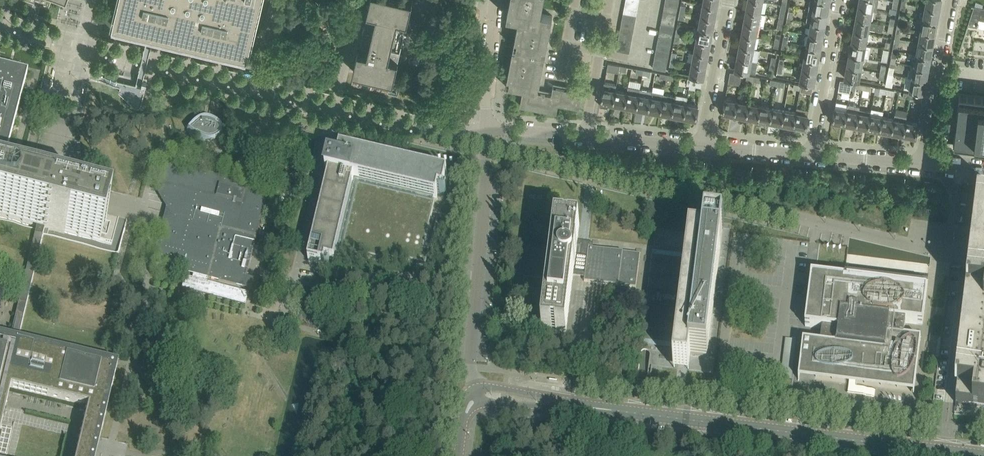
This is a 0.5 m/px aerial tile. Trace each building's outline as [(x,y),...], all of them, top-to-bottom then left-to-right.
[(261,0),(119,0),(113,25),(136,31),(141,32),(146,33),(149,34),(156,35),(247,57),(252,38),(253,36),(261,0)] [(367,10),(367,11),(368,12),(359,50),(358,50),(354,65),(353,71),(355,71),(393,80),(398,59),(400,50),(391,48),(396,28),(405,30),(407,21),(412,0),(370,0),(367,10)] [(510,79),(509,86),(510,87),(523,89),(520,105),(557,112),(558,103),(579,107),(583,91),(583,88),(554,82),(553,83),(553,84),(553,85),(552,91),(538,88),(538,85),(539,85),(545,55),(534,53),(535,51),(535,50),(540,51),(545,52),(552,15),(541,13),(542,7),(543,0),(509,0),(508,8),(507,15),(511,16),(512,16),(519,17),(515,39),(517,39),(516,45),(513,44),(513,46),(516,46),(516,47),(515,50),(513,49),(507,79),(510,79)] [(746,10),(760,12),(762,0),(760,0),(748,0),(746,10)] [(827,13),(829,1),(824,0),(809,0),(807,9),(827,13)] [(872,9),(877,10),(878,0),(860,0),(858,7),(872,9)] [(925,7),(939,9),(941,0),(927,0),(925,7)] [(637,9),(638,3),(626,1),(624,7),(637,9)] [(890,7),(889,13),(896,14),(898,2),(893,1),(892,8),(890,7)] [(703,3),(701,15),(714,18),(717,5),(703,3)] [(665,4),(663,10),(676,13),(677,6),(665,4)] [(959,53),(958,53),(959,53),(968,24),(977,26),(977,24),(978,24),(978,22),(978,21),(978,18),(983,19),(983,7),(982,7),(974,5),(969,4),(969,5),(973,6),(963,38),(959,53)] [(636,15),(637,9),(624,7),(623,13),(636,15)] [(858,7),(856,18),(869,21),(870,21),(872,9),(858,7)] [(939,9),(925,7),(923,19),(937,21),(939,9)] [(805,21),(811,22),(825,25),(827,13),(807,9),(805,21)] [(663,10),(662,17),(675,19),(676,13),(663,10)] [(744,22),(758,24),(763,25),(766,13),(760,12),(746,10),(744,22)] [(635,21),(636,15),(623,13),(622,19),(635,21)] [(701,15),(698,27),(712,30),(714,18),(701,15)] [(662,17),(661,23),(674,25),(675,19),(662,17)] [(869,21),(856,18),(854,30),(867,33),(868,28),(882,31),(883,23),(870,21),(869,21)] [(634,27),(635,21),(622,19),(621,25),(634,27)] [(934,33),(937,21),(923,19),(921,30),(934,33)] [(744,22),(742,33),(755,36),(758,24),(744,22)] [(809,34),(822,37),(825,25),(811,22),(809,34)] [(661,23),(660,29),(673,31),(674,25),(661,23)] [(633,34),(634,27),(621,25),(620,31),(633,34)] [(694,27),(692,38),(696,39),(710,42),(712,30),(698,27),(694,27)] [(660,29),(659,36),(671,38),(673,31),(660,29)] [(854,30),(852,42),(865,45),(867,33),(854,30)] [(932,45),(934,33),(921,30),(919,43),(932,45)] [(631,40),(633,34),(620,31),(619,37),(631,40)] [(740,45),(753,48),(755,36),(742,33),(740,45)] [(806,46),(820,49),(822,37),(809,34),(806,46)] [(670,44),(671,38),(659,36),(657,42),(670,44)] [(630,46),(631,40),(619,37),(618,43),(630,46)] [(710,42),(696,39),(694,51),(708,54),(710,42)] [(657,42),(656,48),(669,51),(670,44),(657,42)] [(850,42),(848,49),(850,49),(849,54),(863,56),(865,45),(852,42),(850,42)] [(618,43),(616,49),(629,52),(630,46),(618,43)] [(932,45),(919,43),(916,54),(930,57),(932,45)] [(740,45),(737,58),(751,61),(757,62),(759,49),(753,48),(740,45)] [(804,58),(818,61),(820,49),(806,46),(804,58)] [(668,57),(669,51),(656,48),(655,55),(668,57)] [(883,48),(881,60),(887,61),(889,49),(884,48),(883,48)] [(694,51),(692,63),(705,65),(708,54),(694,51)] [(415,53),(413,63),(419,64),(422,54),(415,53)] [(849,54),(847,66),(861,69),(863,56),(862,56),(849,54)] [(930,57),(916,54),(914,66),(928,68),(930,57)] [(655,55),(654,61),(667,64),(668,57),(655,55)] [(735,69),(749,72),(751,61),(737,58),(735,69)] [(802,69),(816,72),(818,61),(804,58),(802,69)] [(665,70),(667,64),(654,61),(653,67),(665,70)] [(608,63),(607,70),(619,72),(619,69),(619,65),(608,63)] [(692,63),(690,74),(690,75),(703,77),(705,65),(692,63)] [(861,69),(847,66),(845,77),(858,80),(861,69)] [(928,68),(914,66),(912,78),(926,80),(928,68)] [(800,81),(814,84),(814,83),(813,83),(816,72),(802,69),(800,81)] [(4,161),(8,145),(26,77),(0,70),(0,160),(4,161)] [(742,73),(730,71),(728,82),(740,84),(742,73)] [(696,86),(701,87),(702,80),(688,77),(686,84),(689,85),(696,86)] [(907,77),(905,89),(923,92),(924,92),(923,92),(926,80),(912,78),(907,77)] [(628,92),(627,92),(624,105),(636,107),(640,88),(641,81),(631,79),(628,92)] [(852,82),(840,79),(838,91),(850,93),(852,82)] [(604,81),(601,101),(600,105),(608,106),(609,102),(612,103),(615,89),(616,84),(604,82),(604,81)] [(856,88),(863,89),(864,84),(852,82),(850,93),(851,89),(855,90),(856,88)] [(801,84),(800,90),(800,91),(811,93),(813,87),(801,84)] [(121,85),(120,85),(120,88),(119,91),(134,105),(135,106),(136,106),(137,106),(138,106),(139,106),(140,106),(140,105),(141,105),(141,104),(142,103),(145,91),(134,87),(133,86),(132,86),(131,85),(130,85),(129,85),(128,85),(127,85),(126,85),(126,86),(125,86),(121,85)] [(650,96),(651,90),(640,88),(636,107),(648,110),(650,96)] [(612,103),(624,105),(627,92),(615,89),(612,103)] [(650,96),(648,110),(659,112),(662,98),(663,92),(651,90),(650,96)] [(662,98),(659,112),(672,114),(675,96),(663,94),(662,98)] [(675,96),(672,114),(683,116),(686,103),(687,96),(682,95),(679,97),(675,96)] [(958,98),(957,112),(958,112),(958,115),(949,114),(948,121),(957,122),(957,125),(955,125),(953,142),(983,145),(983,98),(959,95),(958,98)] [(737,100),(725,98),(722,112),(734,114),(737,100)] [(734,114),(746,116),(748,103),(737,100),(734,114)] [(686,103),(683,116),(696,119),(698,105),(697,105),(686,103)] [(746,116),(758,119),(760,105),(748,103),(746,116)] [(846,109),(844,123),(856,125),(858,112),(859,108),(860,106),(848,103),(846,109)] [(772,107),(760,105),(758,119),(770,121),(772,107)] [(772,107),(770,121),(781,123),(784,109),(772,107)] [(797,107),(796,112),(793,125),(805,128),(809,109),(808,109),(797,107)] [(846,109),(835,107),(831,124),(839,125),(840,122),(844,123),(846,109)] [(856,125),(868,128),(870,114),(871,111),(859,108),(856,125)] [(793,125),(796,112),(784,109),(781,123),(782,123),(782,126),(788,127),(789,124),(793,125)] [(876,115),(870,114),(868,128),(880,130),(882,116),(883,110),(878,109),(876,115)] [(894,118),(891,132),(903,134),(906,120),(906,117),(895,114),(894,118)] [(882,116),(880,130),(891,132),(894,118),(882,116)] [(209,117),(208,117),(207,117),(207,120),(205,120),(203,119),(202,119),(200,119),(199,119),(197,119),(195,120),(193,121),(192,121),(191,122),(190,123),(189,123),(185,127),(187,129),(185,130),(187,132),(189,133),(190,134),(192,135),(194,136),(196,137),(200,138),(203,139),(206,140),(215,141),(218,138),(220,137),(221,137),(222,136),(222,135),(223,134),(224,134),(224,133),(225,132),(225,131),(225,130),(225,129),(225,128),(224,126),(224,125),(223,125),(221,122),(219,121),(218,120),(217,119),(214,118),(213,118),(210,117),(209,117)] [(903,134),(915,137),(918,123),(906,120),(903,134)] [(327,171),(326,171),(326,172),(329,173),(308,261),(325,265),(326,260),(334,262),(337,250),(342,251),(342,252),(363,258),(364,255),(384,260),(384,257),(404,262),(405,260),(426,265),(429,251),(423,250),(434,203),(432,202),(434,198),(437,198),(439,190),(443,191),(447,174),(340,149),(339,154),(338,159),(329,157),(329,158),(330,158),(327,171)] [(155,247),(151,263),(166,267),(167,265),(194,273),(194,275),(193,278),(185,276),(182,289),(245,305),(249,293),(206,282),(207,278),(251,290),(254,279),(243,276),(246,266),(248,267),(254,244),(256,238),(254,237),(259,219),(261,219),(269,189),(259,187),(259,189),(253,187),(247,185),(168,165),(167,168),(164,167),(158,189),(162,190),(161,193),(164,194),(163,197),(167,198),(166,202),(169,203),(168,206),(172,207),(171,211),(175,212),(174,214),(173,214),(168,232),(161,230),(156,247),(155,247)] [(36,225),(40,226),(44,227),(44,228),(99,242),(100,238),(107,214),(69,204),(71,197),(79,199),(80,198),(64,194),(49,190),(49,191),(52,192),(50,199),(5,187),(0,186),(0,215),(36,225)] [(955,403),(983,407),(983,193),(981,193),(977,224),(977,227),(972,264),(972,267),(972,269),(955,403)] [(525,262),(525,263),(527,263),(526,273),(548,276),(548,277),(542,329),(542,330),(544,330),(548,331),(556,332),(557,332),(558,332),(564,333),(566,333),(573,275),(584,276),(584,281),(636,288),(636,287),(639,264),(640,254),(588,248),(578,247),(578,246),(577,246),(579,227),(580,226),(577,225),(569,224),(565,224),(564,224),(557,223),(555,222),(555,223),(551,254),(551,255),(528,253),(527,262),(525,262)] [(36,225),(8,338),(12,338),(17,339),(44,228),(44,227),(40,226),(36,225)] [(689,238),(686,260),(652,256),(641,341),(676,346),(673,368),(689,370),(691,356),(707,358),(723,227),(705,225),(703,239),(689,238)] [(914,390),(915,386),(920,340),(903,337),(905,323),(922,325),(928,278),(845,268),(844,280),(811,276),(805,327),(822,329),(820,343),(803,341),(798,380),(799,380),(799,375),(914,390)] [(12,338),(8,338),(0,336),(0,428),(10,387),(87,406),(81,432),(76,455),(95,455),(100,437),(117,363),(17,339),(12,338)]
